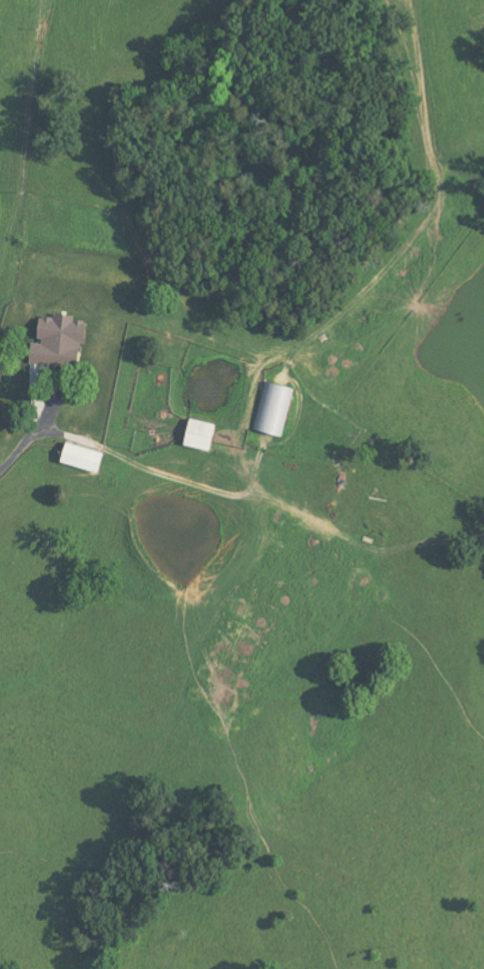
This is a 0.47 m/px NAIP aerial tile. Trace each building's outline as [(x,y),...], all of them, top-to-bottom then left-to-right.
[(91,341),(92,316),(45,315),(44,339),(58,339),(58,340),(91,341)] [(285,434),(296,386),(267,380),(257,428),(285,434)] [(221,423),(195,419),(190,447),(216,451),(221,423)] [(63,462),(104,473),(110,453),(70,441),(63,462)]
